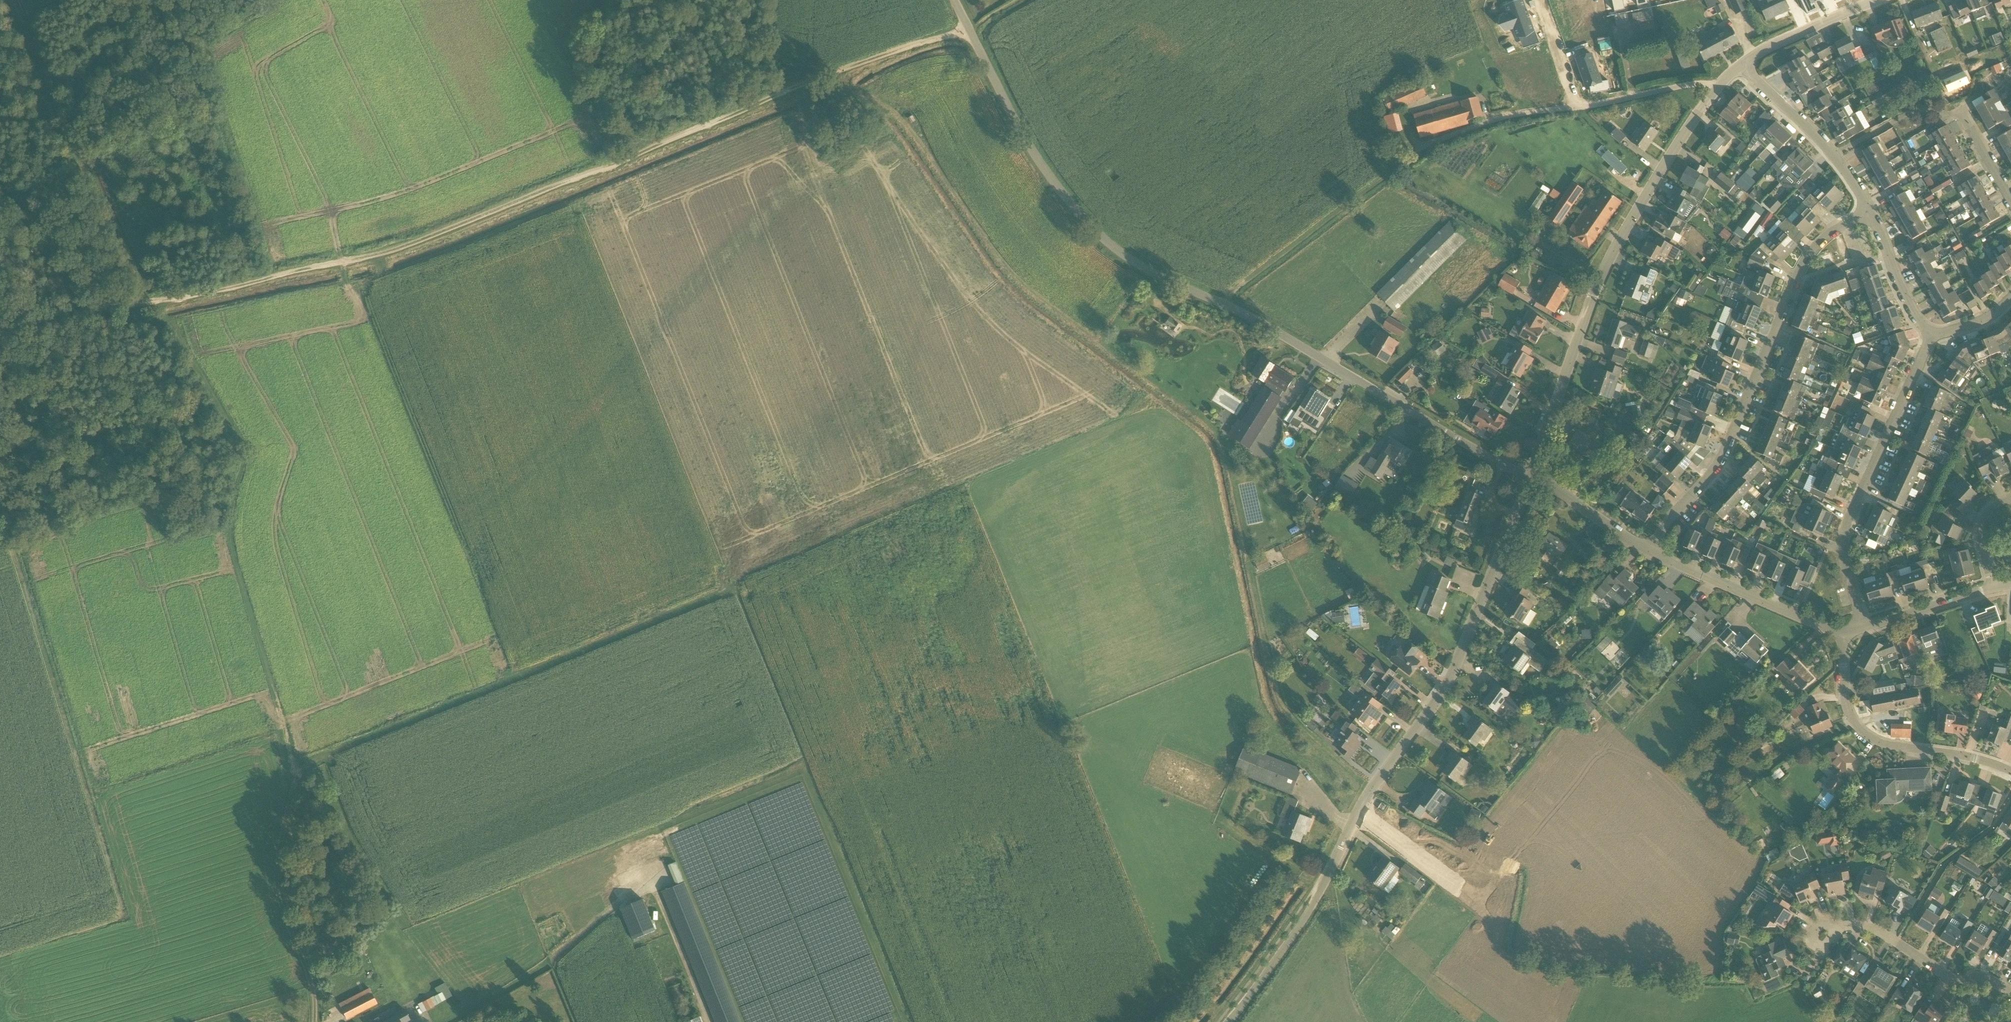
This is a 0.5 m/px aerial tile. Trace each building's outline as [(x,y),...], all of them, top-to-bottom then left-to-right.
[(1507,5),(1510,14),(1507,15),(1512,28),(1514,28),(1517,37),(1534,31),(1523,0),(1522,0),(1512,3),(1508,4),(1508,5),(1507,5)] [(1615,11),(1625,8),(1623,0),(1612,0),(1615,11)] [(1705,0),(1709,9),(1716,6),(1720,4),(1718,0),(1705,0)] [(1735,11),(1737,14),(1748,9),(1743,0),(1730,0),(1735,11)] [(1780,14),(1788,10),(1784,0),(1767,0),(1759,3),(1767,20),(1767,18),(1779,12),(1780,14)] [(1807,14),(1818,9),(1814,2),(1819,0),(1801,0),(1807,14)] [(1972,12),(1967,0),(1954,0),(1953,0),(1958,10),(1951,12),(1954,19),(1972,12)] [(1972,12),(1990,4),(1988,0),(1967,0),(1972,12)] [(1993,0),(1996,9),(2010,3),(2010,0),(1994,0),(1993,0)] [(1718,13),(1725,10),(1722,4),(1716,6),(1718,13)] [(1943,18),(1937,4),(1912,13),(1918,27),(1943,18)] [(1652,10),(1633,13),(1634,23),(1654,20),(1652,10)] [(1615,24),(1627,22),(1625,13),(1614,15),(1615,24)] [(1886,23),(1873,28),(1878,42),(1881,41),(1882,42),(1883,43),(1884,44),(1885,45),(1886,45),(1888,46),(1889,47),(1890,47),(1892,47),(1893,48),(1894,48),(1896,48),(1897,48),(1899,48),(1900,48),(1901,47),(1903,47),(1904,47),(1905,46),(1907,45),(1908,45),(1905,38),(1907,37),(1900,20),(1887,25),(1886,23)] [(1718,27),(1716,29),(1694,40),(1704,61),(1740,42),(1732,28),(1721,33),(1718,27)] [(1939,53),(1952,47),(1943,27),(1930,33),(1939,53)] [(2001,32),(1990,37),(1991,41),(1993,46),(1994,46),(1999,44),(2002,42),(2005,41),(2001,32)] [(1855,49),(1849,37),(1836,43),(1841,56),(1851,51),(1855,61),(1865,57),(1860,46),(1855,49)] [(1826,43),(1825,43),(1821,46),(1826,56),(1831,53),(1826,43)] [(1821,46),(1815,49),(1820,59),(1826,56),(1821,46)] [(1975,47),(1965,52),(1966,52),(1968,58),(1978,54),(1975,47)] [(1684,49),(1675,51),(1682,70),(1682,71),(1691,68),(1691,67),(1689,61),(1684,49)] [(1791,76),(1812,64),(1809,58),(1806,60),(1802,52),(1791,59),(1793,62),(1781,69),(1783,73),(1788,71),(1791,76)] [(1592,54),(1577,59),(1587,88),(1590,87),(1591,93),(1610,90),(1609,81),(1601,82),(1592,54)] [(1841,72),(1849,68),(1843,57),(1836,61),(1841,72)] [(1789,84),(1792,88),(1817,73),(1812,64),(1791,76),(1794,81),(1789,84)] [(1965,70),(1944,80),(1949,92),(1971,83),(1965,70)] [(1813,96),(1823,90),(1827,88),(1832,85),(1829,80),(1823,83),(1817,73),(1792,88),(1794,92),(1799,90),(1802,95),(1810,91),(1813,96)] [(1926,74),(1919,77),(1920,81),(1922,85),(1922,86),(1929,83),(1929,81),(1932,80),(1930,74),(1926,75),(1926,74)] [(1385,97),(1391,111),(1434,93),(1428,79),(1385,97)] [(1885,100),(1895,95),(1891,87),(1881,92),(1885,100)] [(1976,107),(1983,119),(1997,110),(1994,105),(2000,101),(1994,89),(1982,96),(1986,102),(1976,107)] [(1838,102),(1835,96),(1829,100),(1823,90),(1813,96),(1816,102),(1808,106),(1811,111),(1815,108),(1818,114),(1822,112),(1838,102)] [(1721,115),(1735,127),(1740,121),(1735,117),(1738,113),(1742,116),(1752,105),(1739,94),(1729,105),(1730,106),(1727,110),(1726,109),(1721,115)] [(1420,137),(1469,124),(1468,121),(1483,116),(1478,97),(1414,115),(1420,137)] [(1838,102),(1822,112),(1828,122),(1832,120),(1835,125),(1849,117),(1844,109),(1849,106),(1844,98),(1838,102)] [(1983,119),(1989,130),(1999,124),(2002,131),(2010,125),(2010,120),(2007,112),(2001,116),(1997,110),(1983,119)] [(1754,124),(1760,130),(1765,125),(1766,124),(1766,123),(1771,117),(1765,112),(1754,124)] [(1385,116),(1387,124),(1389,134),(1401,130),(1396,113),(1385,116)] [(1849,117),(1835,125),(1838,131),(1834,133),(1836,138),(1844,133),(1848,139),(1865,130),(1856,113),(1849,117)] [(1646,122),(1632,142),(1645,151),(1651,143),(1650,142),(1657,132),(1658,132),(1659,132),(1661,134),(1661,133),(1658,131),(1652,127),(1657,121),(1650,116),(1646,122)] [(1757,133),(1749,146),(1752,149),(1759,142),(1766,149),(1771,143),(1784,129),(1776,122),(1770,128),(1769,129),(1765,125),(1760,130),(1757,133)] [(1953,135),(1947,125),(1929,136),(1932,141),(1936,138),(1939,144),(1953,135)] [(1705,134),(1707,136),(1702,142),(1716,153),(1723,145),(1725,147),(1733,139),(1719,127),(1714,132),(1710,128),(1705,134)] [(1615,130),(1611,134),(1621,143),(1626,137),(1616,128),(1615,130)] [(1778,160),(1787,151),(1783,147),(1792,137),(1784,129),(1771,143),(1779,150),(1774,156),(1778,160)] [(2003,148),(2010,143),(2010,130),(1997,138),(2003,148)] [(1953,135),(1939,144),(1942,149),(1938,151),(1941,156),(1959,146),(1953,135)] [(1862,159),(1864,164),(1883,153),(1877,143),(1879,142),(1877,138),(1873,141),(1875,144),(1863,151),(1866,157),(1862,159)] [(2003,148),(2008,157),(2010,155),(2010,143),(2003,148)] [(1951,164),(1965,156),(1959,146),(1941,156),(1943,161),(1948,159),(1951,164)] [(1778,160),(1775,164),(1788,176),(1805,156),(1798,149),(1797,149),(1792,155),(1787,151),(1778,160)] [(1938,151),(1931,155),(1934,160),(1941,156),(1938,151)] [(1883,153),(1864,164),(1867,168),(1871,166),(1874,171),(1888,163),(1883,153)] [(1805,156),(1788,176),(1800,187),(1804,184),(1809,178),(1812,174),(1808,170),(1814,164),(1813,163),(1805,156)] [(1965,156),(1951,164),(1954,169),(1950,172),(1952,176),(1971,166),(1965,156)] [(1609,160),(1603,167),(1625,182),(1630,175),(1609,160)] [(1697,163),(1693,170),(1688,168),(1681,180),(1694,188),(1701,175),(1705,168),(1697,163)] [(1873,178),(1875,183),(1894,172),(1888,163),(1874,171),(1877,176),(1873,178)] [(1928,168),(1921,172),(1924,178),(1931,174),(1928,168)] [(1731,174),(1728,178),(1734,182),(1736,179),(1739,175),(1734,171),(1731,174)] [(1913,174),(1910,175),(1913,181),(1921,177),(1917,171),(1913,174)] [(1714,182),(1728,193),(1729,193),(1735,185),(1736,184),(1721,172),(1714,182)] [(1740,179),(1736,183),(1741,186),(1742,187),(1747,192),(1756,182),(1752,178),(1746,172),(1746,173),(1740,179)] [(1899,182),(1894,172),(1875,183),(1878,187),(1882,185),(1885,190),(1899,182)] [(1965,190),(1968,195),(1983,187),(1977,176),(1958,187),(1961,192),(1965,190)] [(1940,181),(1934,184),(1929,187),(1933,194),(1944,188),(1940,181)] [(1831,183),(1823,191),(1837,203),(1844,195),(1831,183)] [(1829,212),(1837,203),(1823,191),(1818,186),(1807,199),(1815,206),(1819,202),(1829,212)] [(1698,204),(1694,199),(1686,194),(1687,192),(1677,187),(1671,198),(1673,199),(1668,208),(1684,217),(1687,211),(1694,214),(1699,208),(1696,206),(1698,204)] [(1988,197),(1983,187),(1968,195),(1971,200),(1967,203),(1970,208),(1988,197)] [(1550,188),(1547,194),(1556,199),(1559,193),(1550,188)] [(1568,190),(1561,200),(1572,207),(1579,197),(1568,190)] [(1587,219),(1603,229),(1621,202),(1606,191),(1587,218),(1587,219)] [(1892,212),(1910,202),(1905,192),(1891,200),(1894,206),(1890,208),(1892,212)] [(1930,192),(1924,196),(1928,203),(1935,199),(1930,192)] [(1980,215),(1994,207),(1988,197),(1970,208),(1973,213),(1977,210),(1980,215)] [(1811,211),(1815,206),(1807,199),(1802,203),(1807,207),(1800,215),(1814,228),(1821,220),(1811,211)] [(1572,207),(1561,200),(1555,210),(1565,217),(1572,207)] [(1766,205),(1774,213),(1774,214),(1780,207),(1772,200),(1766,205)] [(1902,220),(1916,212),(1910,202),(1892,212),(1895,217),(1899,215),(1902,220)] [(1756,204),(1735,232),(1743,238),(1744,239),(1748,234),(1766,210),(1756,204)] [(2000,217),(1994,207),(1980,215),(1983,221),(1979,223),(1982,228),(2000,217)] [(1934,216),(1937,222),(1945,218),(1941,211),(1934,216)] [(1769,212),(1765,217),(1770,220),(1774,215),(1769,212)] [(1903,232),(1922,222),(1916,212),(1902,220),(1905,225),(1901,227),(1903,232)] [(1587,218),(1581,214),(1575,224),(1580,227),(1573,238),(1589,249),(1603,229),(1587,219),(1587,218)] [(1806,236),(1814,228),(1800,215),(1792,223),(1787,218),(1783,223),(1793,232),(1797,228),(1806,236)] [(1677,217),(1677,218),(1676,217),(1672,223),(1661,217),(1659,220),(1657,219),(1655,224),(1656,225),(1654,228),(1672,239),(1676,233),(1680,235),(1684,227),(1687,223),(1677,217)] [(1922,222),(1903,232),(1906,236),(1910,234),(1913,239),(1933,228),(1928,218),(1922,222)] [(1394,311),(1469,237),(1452,220),(1377,294),(1394,311)] [(1783,223),(1771,235),(1790,253),(1798,245),(1789,237),(1793,232),(1783,223)] [(2007,226),(1996,232),(1999,237),(2009,231),(2007,226)] [(1732,234),(1725,229),(1720,235),(1727,240),(1732,234)] [(1973,232),(1967,235),(1971,241),(1976,238),(1973,232)] [(1783,261),(1790,253),(1771,235),(1759,248),(1770,258),(1772,257),(1775,259),(1778,260),(1779,258),(1783,261)] [(1682,251),(1673,246),(1657,237),(1653,244),(1647,241),(1641,253),(1648,257),(1647,257),(1647,258),(1654,262),(1654,261),(1655,260),(1656,261),(1660,255),(1666,258),(1667,256),(1674,260),(1677,259),(1682,251)] [(1953,250),(1960,247),(1958,241),(1951,244),(1953,250)] [(1934,255),(1938,252),(1936,248),(1934,249),(1934,250),(1932,251),(1931,250),(1925,254),(1922,248),(1908,256),(1912,263),(1914,262),(1916,265),(1934,255)] [(1955,253),(1956,259),(1966,256),(1964,250),(1955,253)] [(1999,261),(2005,272),(2010,268),(2010,260),(2007,252),(2006,252),(1997,258),(1999,261)] [(1916,270),(1920,277),(1934,269),(1931,264),(1937,260),(1934,255),(1916,265),(1918,269),(1916,270)] [(1748,270),(1745,277),(1747,277),(1771,287),(1775,277),(1761,271),(1765,261),(1752,256),(1748,264),(1753,265),(1750,271),(1748,270)] [(1989,267),(1991,270),(1997,281),(1998,281),(2007,275),(2005,272),(1999,261),(1989,267)] [(1857,279),(1859,283),(1879,276),(1875,266),(1860,271),(1862,277),(1857,279)] [(1647,283),(1651,285),(1656,272),(1645,268),(1642,277),(1634,274),(1629,285),(1627,284),(1624,294),(1647,303),(1650,293),(1644,291),(1647,283)] [(1934,269),(1920,277),(1924,283),(1926,282),(1928,286),(1946,276),(1943,271),(1937,274),(1934,269)] [(1981,276),(1983,280),(1983,279),(1990,290),(2000,284),(1998,281),(1997,281),(1991,270),(1981,276)] [(1843,272),(1832,276),(1837,291),(1844,289),(1845,294),(1850,293),(1843,272)] [(1509,285),(1508,286),(1515,290),(1519,281),(1513,278),(1513,279),(1505,274),(1502,280),(1506,282),(1505,283),(1509,285)] [(1536,302),(1555,312),(1572,284),(1556,275),(1548,288),(1546,286),(1536,302)] [(1832,276),(1817,281),(1828,294),(1837,291),(1832,276)] [(1883,287),(1879,276),(1859,283),(1860,288),(1865,286),(1867,292),(1883,287)] [(1928,291),(1932,297),(1945,290),(1942,285),(1949,281),(1946,276),(1928,286),(1930,290),(1928,291)] [(1767,298),(1771,287),(1747,277),(1743,286),(1734,283),(1728,280),(1725,288),(1731,290),(1746,296),(1748,290),(1767,298)] [(1973,285),(1982,299),(1992,293),(1990,290),(1983,279),(1983,280),(1973,285)] [(1810,296),(1810,297),(1825,303),(1828,294),(1817,281),(1810,296)] [(1690,288),(1693,290),(1695,292),(1699,286),(1694,283),(1690,288)] [(1886,297),(1883,287),(1867,292),(1870,299),(1864,300),(1866,304),(1886,297)] [(1735,310),(1757,320),(1762,309),(1747,303),(1747,304),(1743,303),(1746,296),(1731,290),(1728,297),(1739,302),(1735,310)] [(1937,303),(1940,307),(1957,297),(1954,291),(1948,295),(1945,290),(1932,297),(1935,304),(1937,303)] [(1823,307),(1825,303),(1810,297),(1810,296),(1805,294),(1801,305),(1815,311),(1818,305),(1823,307)] [(1970,309),(1978,305),(1972,294),(1964,299),(1970,309)] [(1866,304),(1867,309),(1873,307),(1874,313),(1890,308),(1886,297),(1866,304)] [(1957,297),(1940,307),(1942,310),(1939,312),(1943,318),(1957,311),(1954,305),(1960,302),(1957,297)] [(1846,302),(1848,309),(1856,307),(1854,299),(1846,302)] [(1801,305),(1796,315),(1816,324),(1818,319),(1813,317),(1815,311),(1801,305)] [(1895,306),(1890,308),(1874,313),(1876,318),(1882,316),(1884,322),(1899,317),(1895,306)] [(1757,320),(1735,310),(1733,310),(1726,326),(1744,333),(1747,327),(1753,330),(1757,320)] [(1536,344),(1543,332),(1544,331),(1542,329),(1546,321),(1529,311),(1523,322),(1527,324),(1525,328),(1515,325),(1510,334),(1519,339),(1521,336),(1527,340),(1528,339),(1536,344)] [(1816,324),(1796,315),(1792,326),(1807,332),(1809,326),(1814,328),(1816,324)] [(1168,317),(1164,324),(1178,332),(1182,326),(1168,317)] [(1899,317),(1884,322),(1886,328),(1880,330),(1882,335),(1903,328),(1899,317)] [(1401,336),(1406,328),(1389,318),(1384,326),(1401,336)] [(1627,324),(1614,319),(1605,344),(1619,349),(1623,336),(1635,340),(1639,329),(1627,325),(1627,324)] [(2007,344),(2009,348),(2010,346),(2010,323),(2010,324),(2007,321),(2002,326),(2004,328),(2000,333),(2007,344)] [(1814,328),(1813,330),(1821,333),(1823,327),(1816,324),(1814,328)] [(1742,339),(1744,333),(1726,326),(1719,341),(1722,342),(1722,343),(1744,352),(1748,341),(1742,339)] [(1477,332),(1483,343),(1492,338),(1490,335),(1493,334),(1490,328),(1488,329),(1487,327),(1477,332)] [(1846,327),(1843,333),(1850,336),(1853,329),(1846,327)] [(1394,354),(1396,351),(1396,350),(1395,349),(1399,343),(1380,332),(1377,338),(1375,337),(1370,345),(1373,346),(1371,350),(1374,352),(1373,354),(1387,363),(1392,354),(1393,354),(1394,354)] [(1861,332),(1853,335),(1856,344),(1864,341),(1861,332)] [(1892,347),(1909,347),(1904,332),(1889,337),(1892,347)] [(1987,339),(1982,341),(1989,357),(2000,352),(1998,347),(2007,344),(2000,333),(1993,335),(1992,332),(1986,335),(1987,339)] [(1815,354),(1817,348),(1819,343),(1799,335),(1795,346),(1815,354)] [(1658,336),(1657,340),(1663,347),(1666,339),(1658,336)] [(1973,363),(1989,357),(1982,341),(1977,343),(1976,339),(1969,342),(1971,345),(1962,348),(1973,363)] [(1439,341),(1432,346),(1437,352),(1444,347),(1439,341)] [(1528,365),(1530,366),(1534,359),(1529,356),(1533,350),(1517,341),(1511,352),(1514,354),(1506,367),(1513,371),(1512,373),(1521,378),(1528,365)] [(1644,342),(1640,355),(1655,360),(1659,346),(1644,342)] [(1719,352),(1716,359),(1731,365),(1733,359),(1740,362),(1744,352),(1722,343),(1718,351),(1719,352)] [(1825,345),(1823,350),(1832,354),(1834,349),(1825,345)] [(1815,354),(1795,346),(1791,356),(1811,365),(1815,354)] [(1899,360),(1899,361),(1903,362),(1909,347),(1892,347),(1889,355),(1888,356),(1899,360)] [(1953,363),(1950,367),(1964,377),(1973,363),(1962,348),(1956,356),(1954,355),(1950,360),(1953,363)] [(1612,361),(1624,365),(1628,353),(1616,349),(1612,361)] [(1894,372),(1899,361),(1899,360),(1888,356),(1889,355),(1885,354),(1882,359),(1873,355),(1870,362),(1894,372)] [(1786,367),(1801,373),(1804,367),(1809,369),(1811,365),(1791,356),(1786,367)] [(1283,391),(1285,392),(1294,378),(1280,369),(1279,370),(1274,367),(1275,366),(1263,358),(1252,374),(1267,383),(1264,387),(1264,388),(1267,389),(1249,418),(1263,427),(1281,398),(1280,397),(1283,391)] [(1731,365),(1716,359),(1715,359),(1709,372),(1715,375),(1712,381),(1729,388),(1735,374),(1730,372),(1732,366),(1731,365)] [(1894,372),(1870,362),(1867,368),(1876,372),(1874,377),(1889,384),(1894,372)] [(1499,372),(1486,364),(1481,372),(1495,380),(1499,372)] [(1606,372),(1597,369),(1594,378),(1596,379),(1594,383),(1591,392),(1607,398),(1613,382),(1616,383),(1621,369),(1609,364),(1606,372)] [(1409,366),(1404,371),(1397,378),(1402,383),(1414,371),(1409,366)] [(1801,373),(1786,367),(1782,377),(1787,379),(1802,385),(1804,381),(1799,379),(1801,373)] [(1936,380),(1959,395),(1969,381),(1963,377),(1964,377),(1950,367),(1947,372),(1944,369),(1940,375),(1942,377),(1939,381),(1936,379),(1936,380)] [(1688,375),(1699,380),(1701,374),(1691,369),(1688,375)] [(1889,384),(1874,377),(1872,382),(1863,378),(1860,385),(1884,395),(1889,384)] [(1499,390),(1491,402),(1511,413),(1516,405),(1513,403),(1520,391),(1499,379),(1495,387),(1499,390)] [(1783,390),(1803,398),(1805,393),(1807,387),(1802,385),(1787,379),(1783,390)] [(1702,388),(1698,398),(1718,406),(1722,396),(1715,393),(1717,388),(1708,384),(1699,380),(1697,386),(1702,388)] [(1860,385),(1857,391),(1856,390),(1854,396),(1879,407),(1884,395),(1860,385)] [(1924,395),(1952,407),(1954,402),(1945,398),(1948,392),(1933,386),(1931,392),(1926,390),(1924,395)] [(1989,386),(1982,390),(1986,397),(1993,393),(1989,386)] [(1318,395),(1319,393),(1317,392),(1316,393),(1310,390),(1296,414),(1290,423),(1291,424),(1294,418),(1301,422),(1303,418),(1319,428),(1322,425),(1326,419),(1321,416),(1328,404),(1329,402),(1326,400),(1327,400),(1318,395)] [(1803,398),(1783,390),(1778,400),(1793,406),(1796,400),(1801,402),(1803,398)] [(1924,407),(1929,409),(1943,415),(1944,414),(1939,412),(1941,407),(1951,411),(1952,407),(1924,395),(1922,399),(1927,401),(1924,407)] [(1700,411),(1714,416),(1716,412),(1718,413),(1720,408),(1718,407),(1718,406),(1698,398),(1695,404),(1679,397),(1675,406),(1681,409),(1698,416),(1700,411)] [(1793,406),(1778,400),(1774,410),(1794,419),(1796,414),(1791,412),(1793,406)] [(1854,411),(1851,419),(1871,428),(1875,418),(1869,415),(1871,410),(1854,402),(1851,409),(1854,411)] [(1487,430),(1495,435),(1502,424),(1504,425),(1507,419),(1493,410),(1482,404),(1480,408),(1481,410),(1473,424),(1486,431),(1487,430)] [(1637,404),(1627,406),(1629,419),(1632,419),(1638,418),(1639,418),(1637,408),(1637,404)] [(1669,407),(1665,416),(1672,419),(1676,410),(1669,407)] [(1689,424),(1687,430),(1693,432),(1708,438),(1712,428),(1703,424),(1706,419),(1698,416),(1681,409),(1677,419),(1689,424)] [(1920,417),(1948,429),(1950,424),(1941,420),(1943,415),(1929,409),(1927,414),(1922,413),(1920,417)] [(1285,420),(1290,423),(1296,414),(1291,411),(1285,420)] [(1771,418),(1767,428),(1791,439),(1793,433),(1784,429),(1788,420),(1776,415),(1774,419),(1771,418)] [(1814,426),(1820,429),(1824,419),(1823,419),(1819,417),(1818,417),(1814,426)] [(1920,429),(1935,435),(1937,429),(1947,433),(1948,429),(1920,417),(1918,421),(1923,423),(1920,429)] [(1841,434),(1855,440),(1858,435),(1866,438),(1871,428),(1851,419),(1846,429),(1844,428),(1841,434)] [(1830,428),(1832,422),(1826,420),(1823,426),(1830,428)] [(1259,433),(1245,424),(1236,439),(1250,448),(1259,433)] [(1604,444),(1596,440),(1600,433),(1581,424),(1578,431),(1577,431),(1570,445),(1587,453),(1586,455),(1596,460),(1604,444)] [(1789,444),(1791,439),(1767,428),(1762,440),(1777,447),(1779,441),(1789,444)] [(1693,432),(1687,430),(1685,429),(1682,436),(1677,434),(1676,436),(1673,440),(1677,442),(1691,452),(1696,445),(1704,448),(1708,438),(1693,432)] [(1935,435),(1920,429),(1918,435),(1913,433),(1911,437),(1940,449),(1942,445),(1932,441),(1935,435)] [(1836,450),(1857,459),(1861,449),(1853,445),(1855,440),(1841,434),(1839,439),(1841,440),(1836,450)] [(1673,447),(1666,455),(1685,471),(1692,462),(1686,457),(1691,452),(1677,442),(1673,440),(1668,436),(1664,441),(1673,447)] [(1940,449),(1911,437),(1910,441),(1914,443),(1912,449),(1926,455),(1929,449),(1938,453),(1940,449)] [(1392,438),(1371,472),(1381,478),(1394,458),(1405,465),(1413,452),(1392,438)] [(1773,460),(1777,461),(1781,463),(1783,456),(1774,453),(1777,447),(1762,440),(1756,453),(1766,457),(1770,458),(1773,460)] [(1820,450),(1823,444),(1817,442),(1814,448),(1820,450)] [(1965,447),(1956,448),(1958,457),(1966,455),(1965,447)] [(1983,452),(1978,454),(1973,457),(1982,476),(1994,470),(1997,478),(2009,472),(2001,456),(1995,459),(1989,447),(1982,450),(1983,452)] [(1823,462),(1839,469),(1842,464),(1852,469),(1857,459),(1836,450),(1836,449),(1831,459),(1826,457),(1823,462)] [(1899,476),(1929,490),(1932,484),(1917,477),(1922,465),(1939,473),(1942,467),(1910,452),(1899,476)] [(1941,463),(1946,466),(1952,456),(1947,453),(1941,463)] [(1685,471),(1666,455),(1656,468),(1669,479),(1672,474),(1678,479),(1685,471)] [(1741,461),(1763,482),(1767,478),(1760,472),(1764,467),(1753,456),(1748,461),(1745,458),(1741,461)] [(1761,485),(1763,482),(1741,461),(1738,465),(1741,468),(1737,472),(1740,476),(1741,476),(1753,486),(1757,482),(1761,485)] [(1839,469),(1823,462),(1816,477),(1839,487),(1843,477),(1837,474),(1839,469)] [(1655,484),(1666,493),(1674,484),(1663,475),(1655,484)] [(1342,476),(1334,488),(1350,498),(1358,486),(1342,476)] [(1733,477),(1730,481),(1753,501),(1756,498),(1749,491),(1753,486),(1741,476),(1740,476),(1736,480),(1733,477)] [(1899,476),(1889,499),(1920,514),(1923,508),(1906,500),(1912,489),(1926,495),(1929,490),(1899,476)] [(1839,487),(1816,477),(1809,493),(1824,499),(1826,494),(1834,498),(1839,487)] [(1753,501),(1730,481),(1727,484),(1731,488),(1726,492),(1738,503),(1742,498),(1750,505),(1753,501)] [(1951,503),(1964,514),(1972,505),(1972,502),(1971,501),(1977,494),(1971,488),(1972,487),(1966,481),(1954,495),(1957,498),(1951,503)] [(1630,492),(1630,493),(1623,488),(1614,500),(1621,505),(1623,507),(1623,509),(1625,510),(1627,510),(1630,512),(1635,516),(1646,522),(1655,509),(1630,492)] [(1469,491),(1456,526),(1465,530),(1468,523),(1475,526),(1479,516),(1475,514),(1479,505),(1482,497),(1469,491)] [(1768,500),(1772,495),(1769,491),(1764,496),(1768,500)] [(1718,493),(1715,497),(1738,518),(1741,514),(1734,507),(1738,503),(1726,492),(1722,497),(1718,493)] [(1651,505),(1660,509),(1664,498),(1656,495),(1651,505)] [(1735,521),(1738,518),(1715,497),(1712,500),(1716,504),(1711,509),(1723,519),(1727,514),(1735,521)] [(1814,507),(1810,517),(1827,525),(1827,524),(1829,525),(1833,516),(1831,515),(1832,514),(1822,509),(1825,504),(1813,499),(1810,505),(1814,507)] [(1307,510),(1303,515),(1308,519),(1312,514),(1318,507),(1313,502),(1307,510)] [(1870,518),(1887,526),(1892,515),(1896,517),(1899,511),(1888,505),(1885,511),(1875,506),(1870,518)] [(1955,518),(1944,512),(1941,519),(1939,524),(1934,521),(1932,527),(1933,531),(1946,538),(1948,536),(1957,540),(1957,539),(1959,540),(1960,537),(1961,537),(1962,534),(1963,531),(1961,530),(1962,529),(1952,524),(1955,518)] [(1827,525),(1810,517),(1802,514),(1797,525),(1795,524),(1792,530),(1809,537),(1812,532),(1822,537),(1827,525)] [(1894,529),(1887,526),(1870,518),(1865,529),(1869,531),(1865,537),(1884,546),(1887,539),(1889,540),(1894,529)] [(2008,526),(2002,531),(2006,535),(2010,531),(2010,530),(2008,526)] [(1700,543),(1706,545),(1710,537),(1712,532),(1699,527),(1697,532),(1690,529),(1682,546),(1694,551),(1697,544),(1698,545),(1700,544),(1700,543)] [(1918,528),(1910,544),(1921,542),(1918,528)] [(1550,534),(1542,545),(1539,543),(1532,554),(1540,560),(1547,549),(1559,558),(1568,546),(1562,541),(1561,542),(1550,534)] [(1720,551),(1726,554),(1729,546),(1730,546),(1732,541),(1719,535),(1717,540),(1710,537),(1706,545),(1702,555),(1713,559),(1716,553),(1717,553),(1719,552),(1720,551)] [(1858,536),(1856,542),(1861,544),(1864,538),(1858,536)] [(1729,546),(1726,554),(1721,563),(1733,568),(1736,561),(1737,561),(1739,561),(1739,560),(1746,562),(1752,547),(1739,542),(1736,549),(1730,546),(1729,546)] [(1950,555),(1953,567),(1971,562),(1968,550),(1957,553),(1956,547),(1944,550),(1945,557),(1950,555)] [(1774,559),(1775,560),(1777,555),(1764,549),(1762,554),(1754,551),(1747,568),(1758,573),(1761,567),(1762,567),(1764,566),(1765,565),(1770,567),(1771,568),(1774,559)] [(1447,556),(1444,563),(1452,567),(1455,559),(1447,556)] [(1771,568),(1770,567),(1766,577),(1778,582),(1781,575),(1782,575),(1784,575),(1784,573),(1790,576),(1794,568),(1796,563),(1783,557),(1781,562),(1775,560),(1774,559),(1771,568)] [(1857,560),(1858,566),(1871,562),(1869,557),(1857,560)] [(1255,560),(1255,568),(1266,567),(1266,559),(1255,560)] [(1559,570),(1564,574),(1570,565),(1564,561),(1559,570)] [(1934,562),(1928,564),(1932,576),(1938,574),(1934,562)] [(1974,574),(1971,562),(1953,567),(1956,579),(1974,574)] [(1790,576),(1786,585),(1797,590),(1800,583),(1801,584),(1803,583),(1804,582),(1810,585),(1817,568),(1804,563),(1801,571),(1794,568),(1790,576)] [(1928,564),(1922,565),(1922,566),(1923,570),(1912,573),(1918,592),(1930,588),(1926,577),(1932,576),(1928,564)] [(1615,600),(1622,606),(1639,588),(1629,579),(1632,575),(1625,569),(1620,575),(1615,570),(1594,593),(1602,600),(1612,589),(1619,596),(1615,600)] [(1902,582),(1903,586),(1906,595),(1918,592),(1912,573),(1901,577),(1899,570),(1892,571),(1896,584),(1902,582)] [(1876,581),(1882,600),(1894,596),(1891,586),(1896,584),(1892,571),(1886,573),(1888,578),(1876,581)] [(1446,599),(1442,598),(1449,580),(1436,575),(1422,612),(1438,618),(1446,599)] [(1870,603),(1882,600),(1876,581),(1865,585),(1870,603)] [(1511,597),(1514,599),(1505,613),(1513,618),(1514,617),(1523,622),(1534,605),(1525,599),(1529,593),(1517,586),(1511,597)] [(1680,601),(1674,595),(1671,598),(1668,596),(1670,594),(1665,590),(1664,592),(1659,587),(1659,586),(1652,593),(1648,590),(1641,597),(1640,598),(1654,611),(1659,606),(1668,615),(1681,601),(1681,600),(1680,601)] [(1697,625),(1693,630),(1705,639),(1715,627),(1711,623),(1712,622),(1717,616),(1716,616),(1709,610),(1707,614),(1704,611),(1694,603),(1695,602),(1694,602),(1685,613),(1697,625)] [(1982,631),(1993,627),(1992,625),(2001,621),(1995,606),(1985,610),(1986,612),(1974,616),(1978,627),(1980,632),(1982,631)] [(1332,610),(1322,615),(1332,624),(1345,622),(1344,611),(1332,613),(1332,610)] [(1936,649),(1936,650),(1942,647),(1939,638),(1935,626),(1919,632),(1923,643),(1920,644),(1923,652),(1936,649)] [(1978,627),(1971,629),(1978,642),(1985,640),(1982,631),(1980,632),(1978,627)] [(1758,663),(1768,651),(1762,646),(1764,643),(1755,635),(1749,641),(1740,633),(1737,635),(1729,628),(1719,638),(1728,646),(1725,648),(1730,652),(1729,652),(1731,654),(1731,653),(1736,657),(1742,649),(1751,657),(1744,665),(1752,672),(1759,664),(1758,663)] [(1702,654),(1715,639),(1709,635),(1696,650),(1702,654)] [(1911,635),(1899,639),(1898,639),(1905,658),(1918,654),(1911,635)] [(1546,642),(1553,650),(1559,645),(1552,637),(1546,642)] [(1518,640),(1514,646),(1517,649),(1515,651),(1511,649),(1503,661),(1519,672),(1527,660),(1531,663),(1530,664),(1540,671),(1545,664),(1542,662),(1544,658),(1518,639),(1518,640)] [(1892,640),(1879,644),(1872,640),(1858,665),(1872,672),(1880,657),(1882,658),(1896,653),(1892,640)] [(1391,660),(1394,663),(1410,675),(1420,662),(1414,657),(1419,650),(1409,642),(1404,649),(1401,647),(1391,660)] [(1777,668),(1787,678),(1789,676),(1803,690),(1814,679),(1799,663),(1795,667),(1787,658),(1777,668)] [(1370,669),(1379,676),(1383,680),(1376,689),(1391,700),(1395,695),(1395,691),(1394,691),(1396,689),(1397,690),(1401,685),(1393,679),(1397,674),(1377,659),(1370,669)] [(1984,691),(1980,689),(1985,680),(1978,676),(1973,685),(1971,684),(1966,691),(1973,696),(1973,697),(1978,700),(1979,699),(1979,700),(1984,691)] [(1497,711),(1502,703),(1515,713),(1523,703),(1493,681),(1488,688),(1492,691),(1484,702),(1497,711)] [(1875,694),(1894,690),(1893,681),(1873,685),(1875,694)] [(1613,695),(1619,688),(1614,683),(1607,690),(1613,695)] [(1906,683),(1897,685),(1898,692),(1907,690),(1906,683)] [(1918,690),(1871,699),(1873,713),(1921,703),(1918,690)] [(1353,706),(1355,708),(1351,713),(1368,726),(1371,722),(1375,725),(1380,718),(1377,716),(1380,712),(1378,710),(1382,704),(1365,692),(1362,696),(1363,697),(1358,704),(1356,702),(1357,701),(1350,695),(1345,702),(1352,708),(1353,706)] [(1590,713),(1596,706),(1587,698),(1581,705),(1590,713)] [(1828,703),(1829,712),(1837,711),(1836,702),(1828,703)] [(1827,713),(1823,714),(1819,703),(1807,708),(1812,719),(1809,720),(1814,733),(1823,729),(1824,731),(1830,729),(1829,727),(1832,726),(1827,713)] [(1800,705),(1792,712),(1790,714),(1795,719),(1805,710),(1800,705)] [(1955,716),(1954,716),(1953,714),(1951,713),(1949,714),(1948,715),(1939,714),(1937,731),(1953,733),(1953,731),(1966,733),(1968,720),(1955,718),(1955,716)] [(1916,715),(1914,739),(1923,740),(1926,717),(1916,715)] [(1476,746),(1489,728),(1474,716),(1468,723),(1472,726),(1464,737),(1476,746)] [(2007,721),(2004,729),(1994,725),(1989,740),(1993,742),(1994,744),(1998,746),(1999,744),(2001,745),(2002,742),(2009,744),(2010,740),(2010,716),(2009,716),(2007,721)] [(1343,747),(1340,751),(1350,759),(1360,746),(1357,744),(1359,741),(1357,740),(1359,737),(1353,733),(1358,727),(1347,719),(1343,725),(1345,727),(1340,735),(1342,736),(1337,743),(1343,747)] [(1909,738),(1909,724),(1889,724),(1889,737),(1909,738)] [(1534,736),(1529,743),(1536,748),(1541,741),(1534,736)] [(1838,770),(1826,786),(1826,787),(1837,795),(1846,783),(1839,778),(1842,774),(1856,759),(1839,743),(1832,750),(1831,750),(1828,749),(1826,750),(1824,751),(1823,754),(1824,756),(1830,762),(1831,760),(1838,767),(1836,768),(1838,770)] [(1245,747),(1237,766),(1235,771),(1292,794),(1302,770),(1245,747)] [(1456,781),(1469,763),(1453,751),(1448,758),(1451,761),(1444,772),(1456,781)] [(1779,767),(1770,774),(1776,781),(1785,774),(1779,767)] [(1895,796),(1896,796),(1895,791),(1931,789),(1930,769),(1894,770),(1894,782),(1889,782),(1889,781),(1878,781),(1879,796),(1879,803),(1896,802),(1896,801),(1895,801),(1895,796)] [(1968,803),(1975,805),(1982,786),(1972,783),(1972,785),(1961,781),(1959,786),(1954,784),(1951,793),(1969,799),(1968,803)] [(1432,812),(1446,793),(1430,782),(1425,789),(1428,792),(1420,803),(1417,800),(1410,809),(1420,817),(1426,808),(1432,812)] [(1982,786),(1975,805),(1982,807),(1984,804),(1997,808),(2001,795),(1991,791),(1991,790),(1992,790),(1982,786)] [(1946,812),(1950,797),(1942,795),(1937,809),(1946,812)] [(1305,826),(1308,828),(1312,819),(1294,812),(1299,801),(1289,797),(1281,816),(1290,820),(1284,835),(1300,842),(1304,833),(1302,833),(1305,826)] [(1988,809),(1986,815),(1993,818),(1995,812),(1988,809)] [(2003,822),(2010,827),(2010,809),(2003,822)] [(1472,810),(1469,817),(1480,821),(1482,813),(1472,810)] [(1833,833),(1825,834),(1817,836),(1818,845),(1830,843),(1831,846),(1840,845),(1838,836),(1833,833)] [(1929,858),(1936,850),(1930,845),(1923,853),(1929,858)] [(1978,877),(1983,869),(1961,856),(1955,864),(1978,877)] [(1391,874),(1394,876),(1399,868),(1384,857),(1374,870),(1373,869),(1367,877),(1381,887),(1391,874)] [(1845,894),(1843,884),(1843,880),(1850,879),(1847,864),(1835,866),(1836,873),(1824,876),(1826,886),(1828,886),(1829,894),(1838,893),(1839,895),(1845,894)] [(1400,872),(1417,884),(1422,877),(1406,865),(1400,872)] [(1882,893),(1883,889),(1888,873),(1873,869),(1871,877),(1865,875),(1864,876),(1862,875),(1859,886),(1861,887),(1859,895),(1873,899),(1875,891),(1882,893)] [(1786,882),(1783,886),(1780,891),(1790,898),(1797,895),(1800,903),(1814,897),(1811,891),(1820,887),(1814,873),(1810,874),(1803,878),(1805,882),(1794,887),(1786,882)] [(2004,885),(1995,877),(1988,884),(1997,892),(2004,885)] [(664,896),(715,1021),(741,1021),(684,882),(662,891),(664,896)] [(1894,887),(1890,894),(1886,901),(1901,911),(1904,907),(1910,911),(1917,900),(1908,894),(1907,895),(1894,887)] [(1988,887),(1983,896),(1989,899),(1994,891),(1988,887)] [(1943,893),(1934,888),(1930,895),(1939,900),(1943,893)] [(1775,927),(1778,923),(1785,927),(1793,914),(1786,910),(1789,905),(1791,905),(1775,895),(1766,909),(1765,909),(1762,913),(1763,915),(1756,926),(1755,926),(1775,927)] [(620,908),(632,940),(655,930),(643,899),(620,908)] [(2000,908),(2009,913),(2010,910),(2010,903),(2007,900),(2005,900),(2002,905),(2000,908)] [(1927,910),(1921,920),(1918,925),(1931,933),(1936,925),(1940,928),(1950,911),(1941,906),(1936,915),(1927,910)] [(1952,919),(1949,924),(1940,938),(1953,946),(1959,937),(1964,940),(1973,924),(1964,918),(1961,924),(1952,919)] [(1989,949),(1998,933),(1989,928),(1984,937),(1975,931),(1966,946),(1979,954),(1984,946),(1989,949)] [(1730,932),(1729,934),(1727,944),(1734,945),(1737,934),(1730,932)] [(2010,961),(2010,935),(2006,932),(1998,945),(2003,948),(1999,955),(2010,962),(2010,961)] [(1779,975),(1776,970),(1786,965),(1783,966),(1780,959),(1790,955),(1784,942),(1777,946),(1775,942),(1763,947),(1766,954),(1762,955),(1767,965),(1759,968),(1765,982),(1779,975)] [(1847,966),(1858,973),(1867,958),(1852,948),(1848,955),(1841,950),(1834,961),(1844,967),(1847,966)] [(1880,967),(1878,965),(1877,965),(1878,966),(1874,972),(1868,968),(1853,992),(1860,996),(1867,984),(1873,988),(1872,990),(1877,993),(1878,991),(1885,996),(1884,998),(1897,978),(1897,977),(1894,976),(1892,975),(1889,973),(1888,975),(1884,972),(1885,971),(1883,969),(1880,967)] [(1913,1008),(1923,994),(1909,985),(1905,992),(1898,987),(1891,998),(1898,1003),(1905,1008),(1907,1004),(1913,1008)] [(1812,991),(1816,998),(1824,994),(1820,987),(1812,991)] [(360,998),(361,1000),(343,1009),(347,1018),(377,1003),(372,992),(360,998)] [(430,998),(422,1002),(426,1010),(434,1006),(430,998)] [(1914,1018),(1912,1021),(1929,1021),(1930,1020),(1934,1021),(1938,1021),(1947,1009),(1934,1001),(1930,1007),(1924,1003),(1914,1018)] [(391,1019),(386,1021),(409,1021),(411,1021),(404,1009),(396,1014),(397,1016),(391,1019)]
